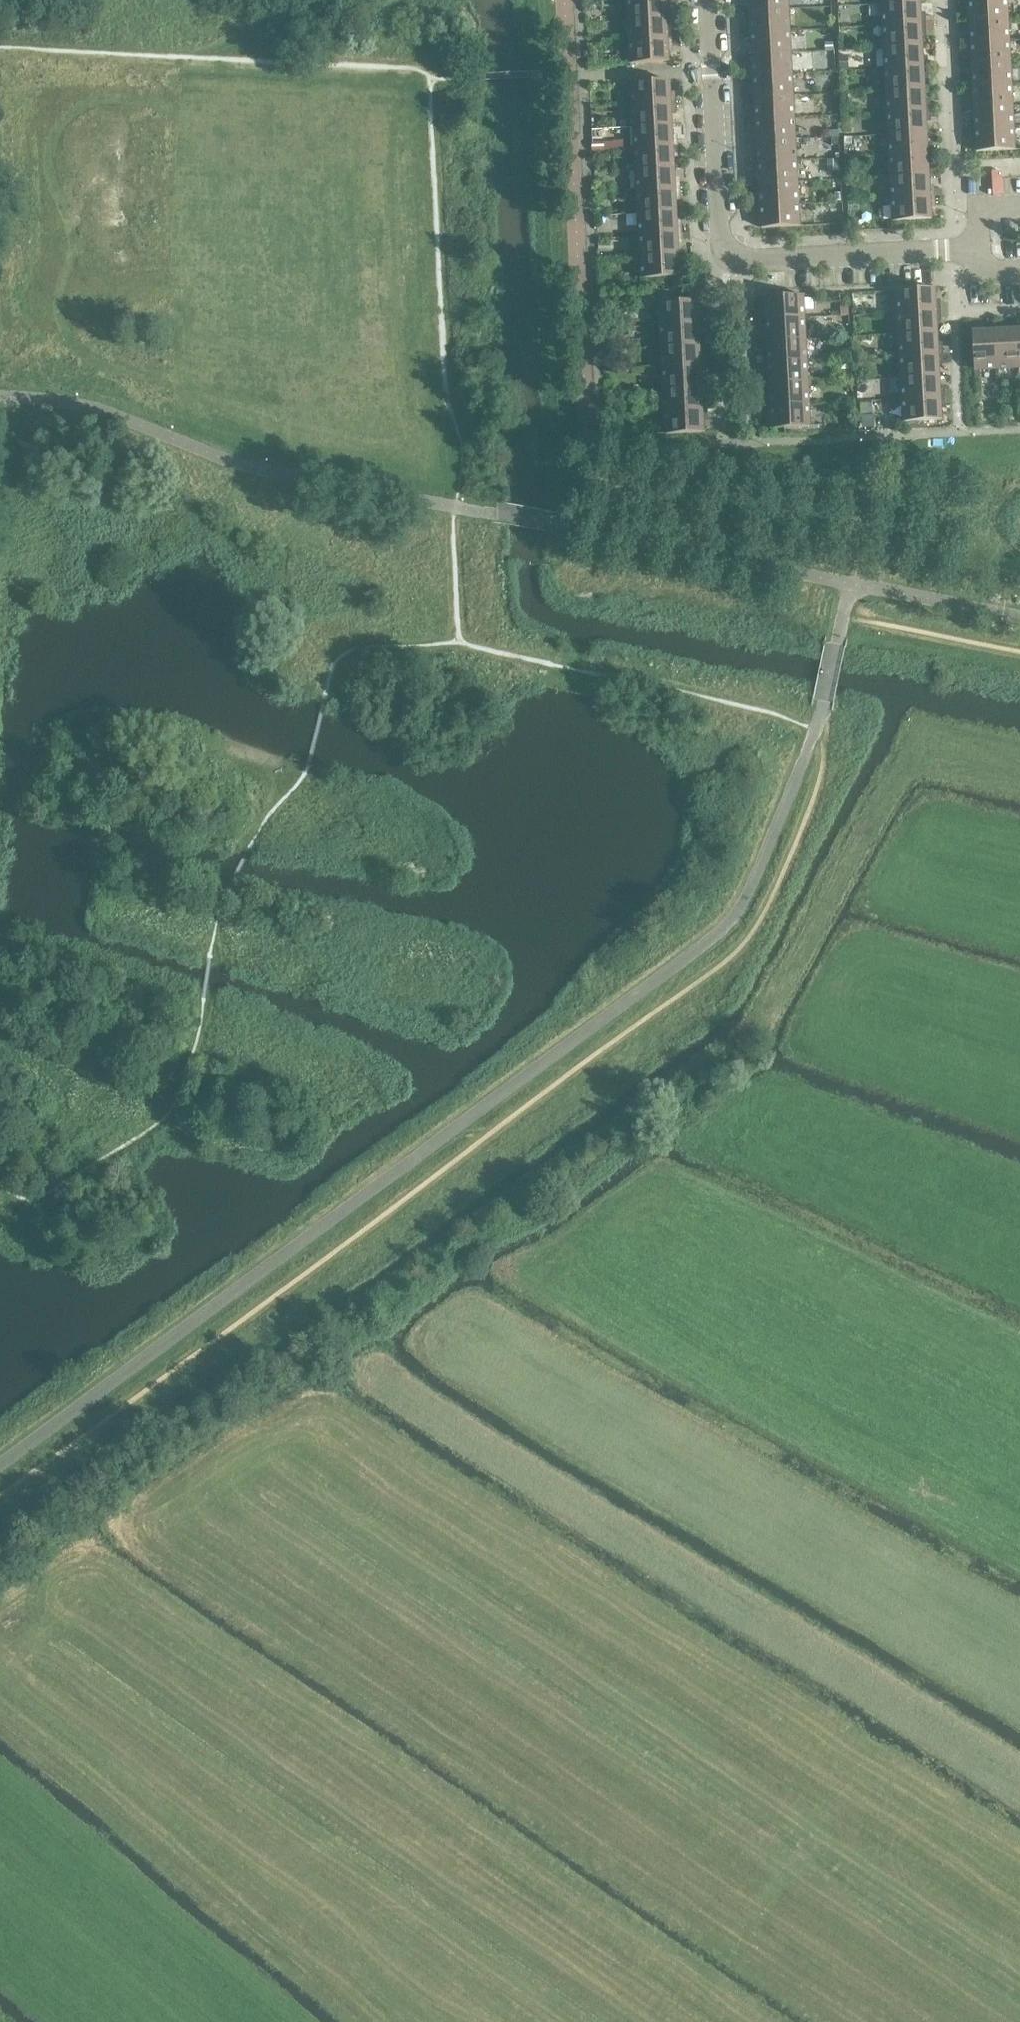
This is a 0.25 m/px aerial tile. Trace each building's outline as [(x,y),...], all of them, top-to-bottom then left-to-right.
[(666,4),(671,3),(671,0),(627,0),(628,20),(667,18),(666,4)] [(788,0),(750,0),(750,11),(789,9),(788,0)] [(1007,0),(964,0),(964,8),(969,7),(970,21),(1008,19),(1007,0)] [(921,17),(920,2),(882,4),(883,26),(926,24),(926,16),(921,17)] [(790,31),(789,9),(750,11),(751,25),(746,26),(747,33),(790,31)] [(668,32),(667,18),(628,20),(630,41),(673,39),(673,32),(668,32)] [(1009,41),(1008,19),(970,21),(971,36),(966,36),(966,43),(1009,41)] [(923,46),(922,32),(927,31),(926,24),(883,26),(884,48),(923,46)] [(791,52),(790,31),(747,33),(747,41),(752,40),(753,54),(791,52)] [(669,62),(668,47),(673,47),(673,39),(630,41),(631,64),(669,62)] [(1011,63),(1009,41),(966,43),(967,51),(972,50),(972,65),(1011,63)] [(923,60),(923,46),(884,48),(885,69),(929,67),(928,60),(923,60)] [(792,74),(791,52),(753,54),(753,69),(748,69),(749,76),(792,74)] [(1012,84),(1011,63),(972,65),(973,79),(968,79),(968,86),(1012,84)] [(925,89),(924,75),(929,75),(929,67),(885,69),(887,91),(925,89)] [(793,96),(792,74),(749,76),(749,84),(754,84),(755,98),(793,96)] [(671,96),(670,81),(632,83),(633,105),(676,103),(676,96),(671,96)] [(1013,106),(1012,84),(968,86),(969,94),(974,94),(975,108),(1013,106)] [(925,103),(925,89),(887,91),(888,113),(931,110),(930,103),(925,103)] [(794,117),(793,96),(755,98),(756,112),(751,112),(751,120),(794,117)] [(672,125),(672,111),(677,111),(676,103),(633,105),(634,127),(672,125)] [(1014,127),(1013,106),(975,108),(975,122),(970,122),(971,130),(1014,127)] [(927,132),(926,118),(931,118),(931,110),(888,113),(889,134),(927,132)] [(795,139),(794,117),(751,120),(751,127),(756,127),(757,141),(795,139)] [(673,139),(672,125),(634,127),(635,149),(678,146),(678,139),(673,139)] [(1015,150),(1014,127),(971,130),(971,137),(976,137),(977,152),(1015,150)] [(928,146),(927,132),(889,134),(890,156),(933,153),(933,146),(928,146)] [(797,161),(795,139),(757,141),(758,155),(753,155),(753,163),(797,161)] [(675,168),(674,154),(679,154),(678,146),(635,149),(636,170),(675,168)] [(929,175),(929,161),(934,161),(933,153),(890,156),(891,177),(929,175)] [(798,182),(797,161),(753,163),(754,170),(759,170),(759,184),(798,182)] [(675,182),(675,168),(636,170),(637,192),(681,190),(680,182),(675,182)] [(930,189),(929,175),(891,177),(892,199),(935,197),(935,189),(930,189)] [(799,204),(798,182),(759,184),(760,198),(755,199),(756,206),(799,204)] [(677,211),(676,197),(681,197),(681,190),(637,192),(639,213),(677,211)] [(931,219),(931,204),(936,204),(935,197),(892,199),(893,221),(931,219)] [(800,226),(799,204),(756,206),(756,214),(761,213),(762,228),(800,226)] [(678,226),(677,211),(639,213),(640,235),(683,233),(683,225),(678,226)] [(679,255),(678,240),(683,240),(683,233),(640,235),(641,257),(679,255)] [(680,269),(679,255),(641,257),(642,279),(685,276),(685,269),(680,269)] [(936,304),(935,289),(897,291),(898,313),(941,311),(941,303),(936,304)] [(805,318),(804,296),(765,297),(766,312),(761,313),(761,320),(805,318)] [(698,316),(697,301),(659,303),(660,325),(704,323),(703,316),(698,316)] [(937,333),(937,319),(942,318),(941,311),(898,313),(899,335),(937,333)] [(806,339),(805,318),(761,320),(762,328),(767,327),(768,341),(806,339)] [(700,345),(699,331),(704,331),(704,323),(660,325),(661,347),(700,345)] [(1019,368),(1017,330),(1003,330),(1003,325),(995,326),(997,369),(1019,368)] [(997,369),(995,326),(988,326),(988,331),(973,332),(975,370),(997,369)] [(938,347),(937,333),(899,335),(900,356),(943,354),(943,347),(938,347)] [(807,361),(806,339),(768,341),(768,356),(763,356),(764,363),(807,361)] [(700,359),(700,345),(661,347),(663,369),(706,366),(705,359),(700,359)] [(940,376),(939,362),(944,361),(943,354),(900,356),(901,378),(940,376)] [(808,383),(807,361),(764,363),(764,371),(769,371),(770,385),(808,383)] [(702,388),(701,374),(706,374),(706,366),(663,369),(664,390),(702,388)] [(940,390),(940,376),(901,378),(902,399),(946,397),(945,390),(940,390)] [(809,404),(808,383),(770,385),(771,399),(766,399),(766,407),(809,404)] [(703,402),(702,388),(664,390),(665,412),(708,410),(708,402),(703,402)] [(942,420),(941,405),(946,405),(946,397),(902,399),(904,422),(942,420)] [(810,427),(809,404),(766,407),(766,414),(771,414),(772,429),(810,427)] [(704,432),(703,417),(708,417),(708,410),(665,412),(666,434),(704,432)]
